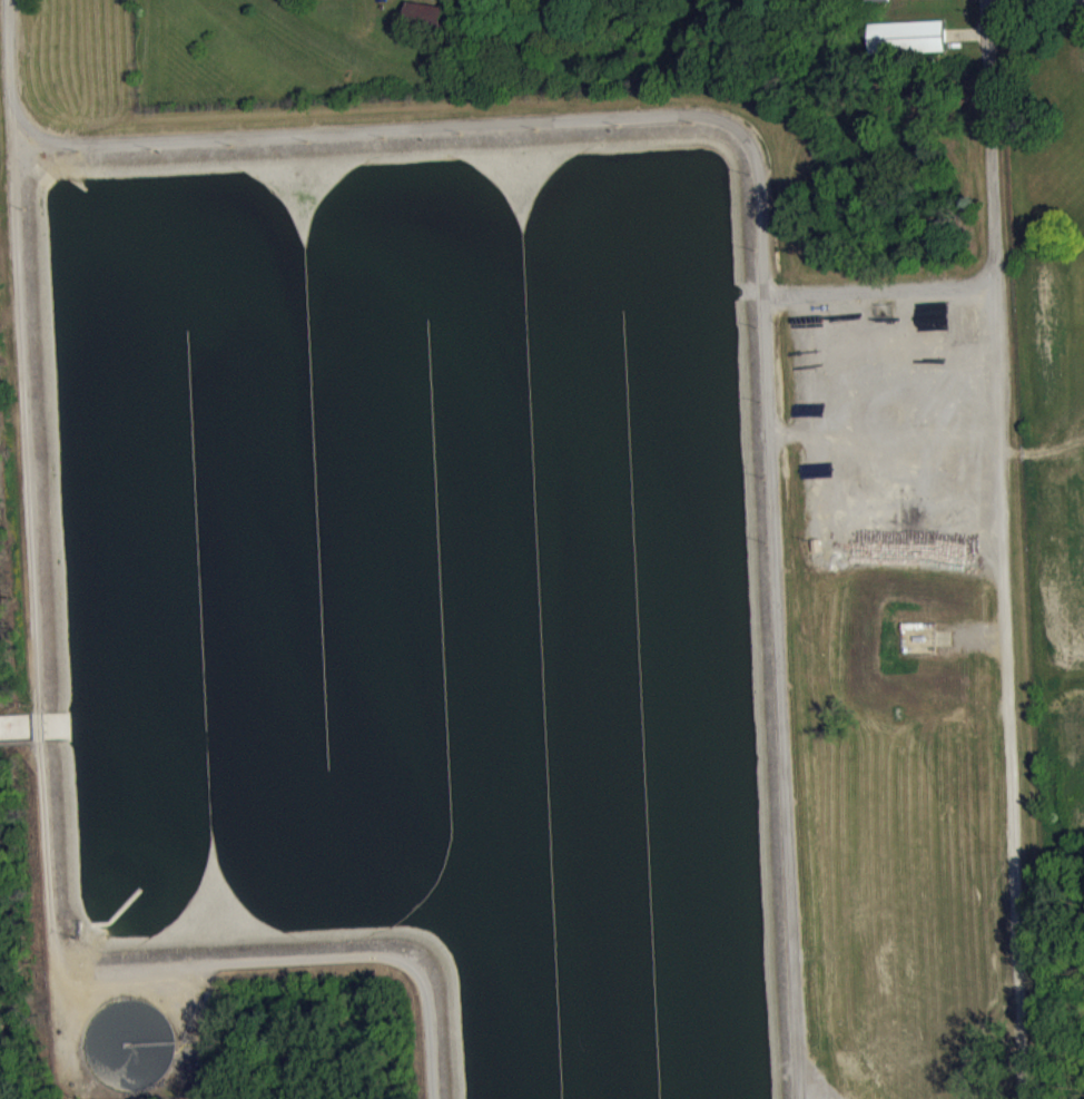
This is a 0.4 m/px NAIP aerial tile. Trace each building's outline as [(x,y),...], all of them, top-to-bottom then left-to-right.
[(410,0),(406,21),(447,28),(451,7),(410,0)] [(870,20),(946,17),(946,33),(947,48),(873,51),(870,20)]
